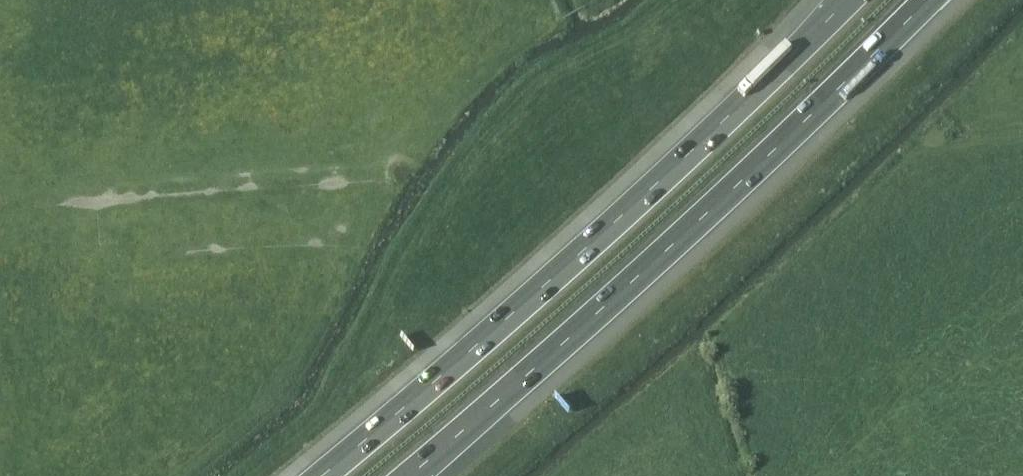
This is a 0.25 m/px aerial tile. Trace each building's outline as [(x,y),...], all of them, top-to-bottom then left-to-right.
[(417,469),(412,462),(394,475),(409,475),(417,469)]
